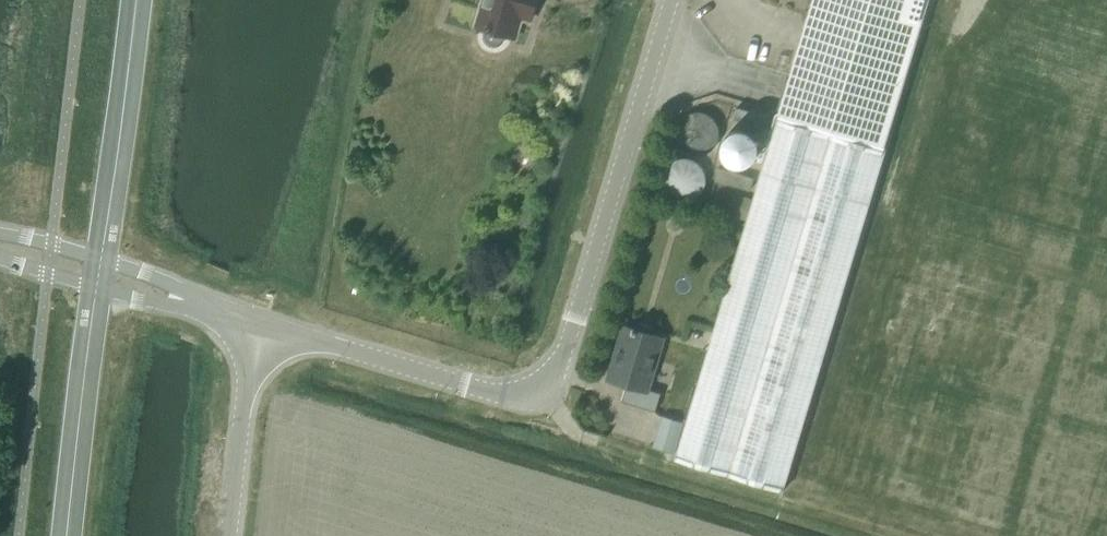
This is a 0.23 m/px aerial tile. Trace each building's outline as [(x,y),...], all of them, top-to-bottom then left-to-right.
[(485,30),(484,32),(484,33),(484,35),(484,36),(484,37),(485,38),(485,39),(486,41),(488,43),(489,44),(491,45),(494,45),(497,45),(498,44),(500,44),(501,42),(503,41),(503,40),(504,39),(506,33),(516,36),(522,16),(530,19),(532,11),(530,7),(533,0),(494,0),(494,2),(488,0),(483,0),(476,23),(486,26),(485,30)] [(777,118),(884,150),(929,0),(812,0),(777,118)] [(766,129),(770,116),(737,106),(733,119),(766,129)] [(676,453),(675,457),(782,489),(884,150),(777,118),(686,419),(676,453)] [(719,166),(715,179),(750,189),(754,176),(719,166)] [(622,400),(655,410),(661,392),(648,388),(663,337),(651,333),(652,329),(650,325),(642,322),(638,324),(636,329),(624,325),(608,378),(627,383),(622,400)]
